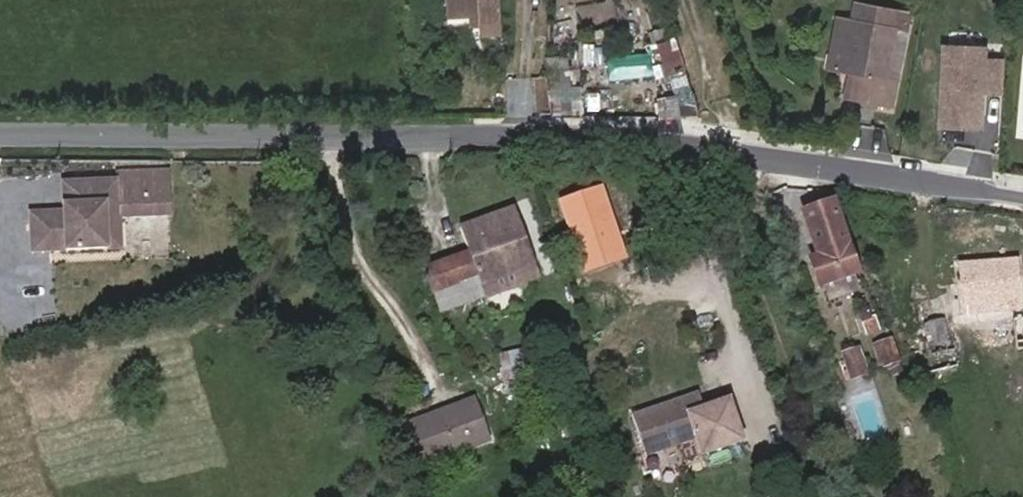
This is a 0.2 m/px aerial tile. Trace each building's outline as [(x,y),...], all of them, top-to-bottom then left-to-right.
[(443,22),(462,22),(474,22),(474,31),(475,44),(497,43),(496,0),(442,0),(443,22)] [(899,15),(858,9),(855,25),(842,22),(835,70),(851,72),(847,99),(886,104),(890,78),(874,75),(881,30),(897,32),(899,15)] [(462,32),(474,31),(474,22),(462,22),(462,32)] [(668,25),(653,31),(667,75),(686,69),(680,54),(675,37),(671,38),(668,25)] [(874,75),(890,78),(897,32),(881,30),(874,75)] [(983,125),(985,92),(1005,93),(1006,56),(986,56),(987,46),(946,44),(943,124),(983,125)] [(544,54),(541,77),(563,79),(566,56),(544,54)] [(658,119),(673,117),(670,98),(655,100),(658,119)] [(106,182),(106,189),(171,186),(171,178),(106,182)] [(52,192),(53,221),(19,222),(21,261),(96,257),(94,224),(108,224),(173,221),(171,186),(106,189),(52,192)] [(833,204),(809,212),(822,259),(807,265),(817,295),(821,294),(852,283),(856,281),(833,204)] [(425,272),(441,314),(534,278),(529,265),(534,262),(514,208),(460,230),(469,255),(425,272)] [(110,256),(108,224),(94,224),(96,257),(110,256)] [(959,268),(959,286),(971,285),(975,314),(1009,310),(1004,261),(959,268)] [(852,283),(821,294),(826,309),(858,298),(852,283)] [(963,315),(975,314),(971,285),(959,286),(963,315)] [(938,322),(931,300),(909,306),(922,352),(909,356),(913,370),(918,369),(921,381),(960,370),(952,343),(950,343),(944,321),(938,322)] [(1008,320),(1011,348),(1022,346),(1022,318),(1008,320)] [(464,348),(476,344),(471,327),(460,332),(464,348)] [(895,365),(888,345),(872,350),(879,370),(895,365)] [(533,353),(504,359),(512,394),(539,389),(533,353)] [(856,354),(841,359),(849,383),(863,378),(856,354)] [(902,393),(898,381),(885,385),(891,397),(902,393)] [(501,428),(475,389),(415,429),(440,468),(501,428)] [(705,397),(638,417),(648,454),(701,440),(706,455),(746,443),(734,403),(709,410),(705,397)]
